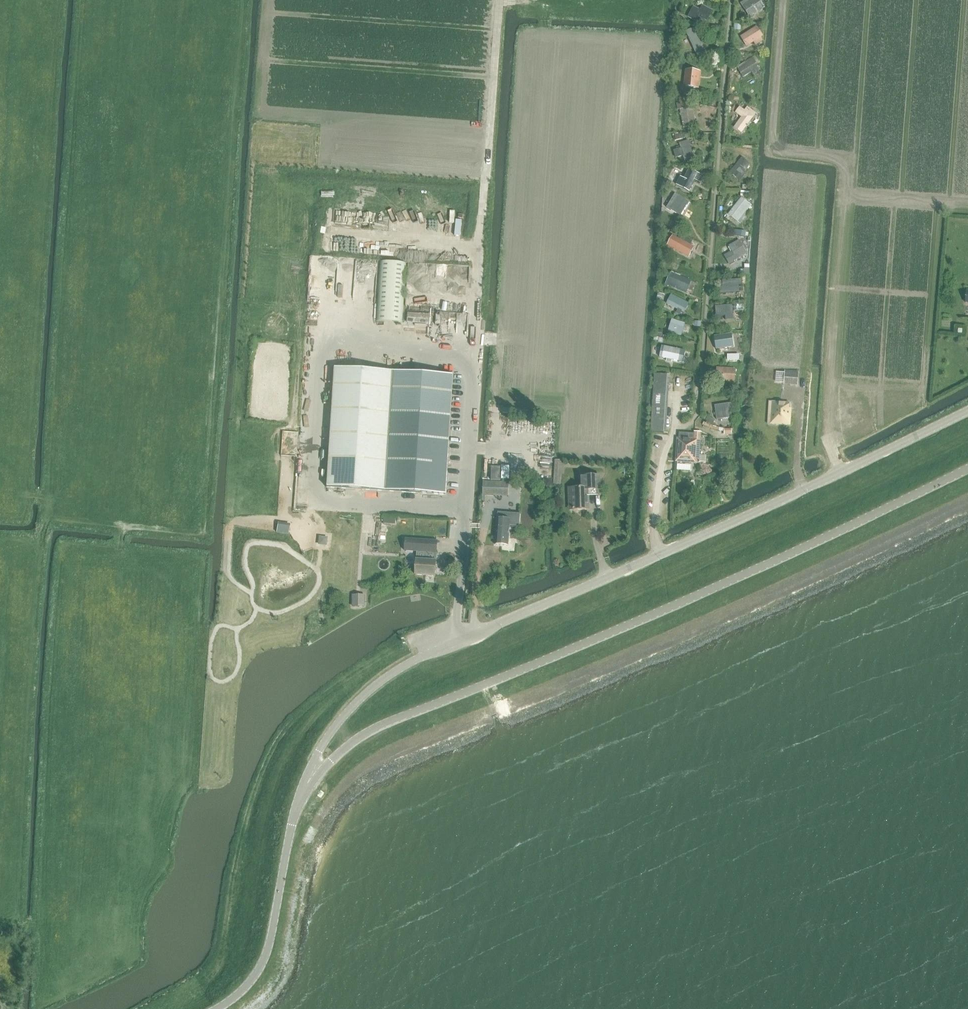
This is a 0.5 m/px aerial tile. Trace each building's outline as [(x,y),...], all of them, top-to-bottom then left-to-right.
[(763,7),(764,6),(760,0),(751,0),(742,6),(750,17),(763,8),(763,7)] [(702,5),(699,9),(693,7),(688,18),(696,21),(698,17),(708,21),(713,10),(702,5)] [(761,37),(763,36),(757,26),(740,36),(747,46),(753,42),(756,45),(763,41),(761,37)] [(694,28),(693,28),(686,31),(697,55),(705,51),(694,28)] [(738,69),(743,77),(751,72),(753,74),(760,70),(753,58),(746,62),(747,64),(738,69)] [(683,87),(698,89),(700,71),(685,70),(683,87)] [(735,113),(742,118),(735,127),(742,133),(757,113),(748,107),(745,110),(740,106),(735,113)] [(680,109),(684,129),(696,126),(692,107),(680,109)] [(427,143),(430,154),(435,152),(432,141),(427,143)] [(674,151),(676,158),(685,155),(685,156),(684,156),(686,162),(694,159),(689,141),(680,144),(681,148),(682,148),(674,151)] [(747,174),(744,172),(751,164),(742,157),(730,173),(741,181),(747,174)] [(680,177),(676,185),(689,191),(695,180),(700,183),(703,176),(689,169),(684,179),(680,177)] [(667,208),(681,216),(689,202),(675,194),(667,208)] [(733,209),(729,215),(738,222),(747,211),(752,206),(742,198),(733,209)] [(672,229),(675,223),(670,220),(667,226),(672,229)] [(694,248),(673,236),(668,245),(689,257),(694,248)] [(732,251),(725,256),(731,266),(736,263),(735,262),(748,254),(746,251),(748,249),(742,238),(728,245),(732,251)] [(665,285),(686,294),(692,281),(670,272),(665,285)] [(719,287),(720,294),(740,292),(739,286),(742,285),(742,279),(732,280),(722,280),(723,287),(719,287)] [(671,296),(667,303),(685,312),(689,305),(671,296)] [(733,319),(733,309),(734,309),(735,311),(745,310),(744,303),(734,304),(734,306),(732,306),(732,305),(715,306),(716,317),(725,316),(726,320),(733,319)] [(668,332),(682,337),(685,325),(672,321),(668,332)] [(716,349),(734,347),(732,334),(714,336),(716,349)] [(671,360),(679,362),(681,350),(665,347),(662,359),(671,361),(671,360)] [(430,370),(435,360),(429,357),(424,366),(430,370)] [(394,372),(334,368),(326,487),(386,491),(394,372)] [(716,383),(735,383),(736,368),(717,368),(716,383)] [(782,383),(782,371),(773,371),(773,382),(782,383)] [(784,382),(798,383),(799,372),(785,371),(784,382)] [(446,495),(453,375),(394,372),(386,491),(446,495)] [(652,430),(662,431),(666,431),(669,376),(656,375),(652,430)] [(790,409),(791,403),(772,401),(770,424),(792,426),(793,409),(790,409)] [(733,403),(715,405),(717,420),(732,417),(731,410),(734,409),(733,403)] [(705,416),(702,423),(709,426),(712,419),(705,416)] [(678,467),(691,468),(692,460),(699,461),(702,438),(680,436),(681,442),(679,442),(678,459),(678,467)] [(533,444),(532,461),(552,462),(553,445),(533,444)] [(502,462),(512,460),(509,450),(499,453),(502,462)] [(491,466),(490,479),(508,479),(508,466),(491,466)] [(589,494),(600,493),(600,476),(580,476),(581,488),(569,488),(569,498),(573,498),(573,510),(589,510),(589,494)] [(496,495),(504,495),(505,483),(497,483),(496,495)] [(496,545),(508,546),(510,526),(516,526),(517,517),(502,516),(501,520),(498,520),(496,545)] [(368,545),(382,545),(382,532),(368,532),(368,545)] [(417,552),(416,575),(436,576),(438,541),(406,539),(405,551),(417,552)] [(352,597),(352,609),(365,609),(365,597),(352,597)] [(423,677),(434,673),(433,669),(422,672),(423,677)]
